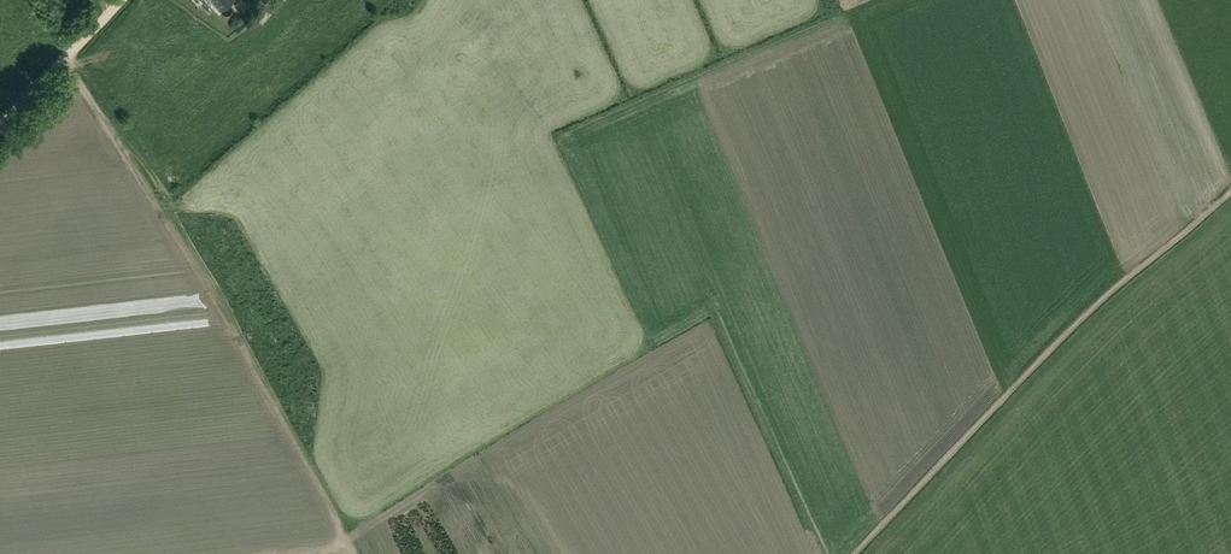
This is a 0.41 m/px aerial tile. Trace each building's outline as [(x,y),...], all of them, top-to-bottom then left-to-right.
[(215,3),(220,8),(220,9),(221,8),(227,2),(230,0),(212,0),(215,3)]
